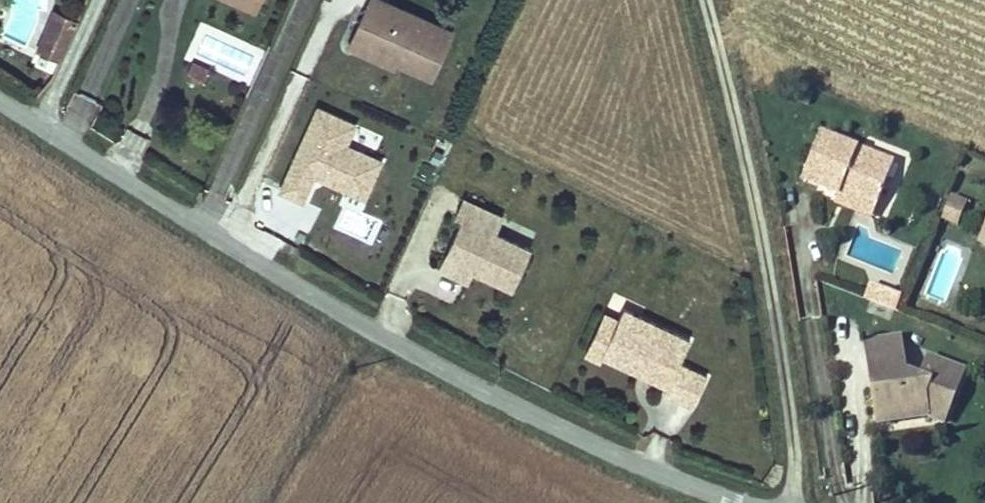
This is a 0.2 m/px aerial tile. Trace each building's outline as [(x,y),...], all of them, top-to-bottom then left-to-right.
[(257,10),(262,0),(235,0),(257,10)] [(354,34),(398,53),(395,62),(431,77),(451,30),(383,0),(369,0),(354,34)] [(38,49),(61,59),(77,22),(54,12),(38,49)] [(398,53),(354,34),(347,48),(392,68),(395,62),(398,53)] [(193,60),(188,72),(205,79),(210,68),(193,60)] [(365,203),(381,160),(347,147),(356,124),(312,107),(277,193),(303,203),(312,182),(365,203)] [(126,127),(110,152),(133,166),(149,142),(126,127)] [(806,175),(843,191),(846,185),(881,199),(898,159),(825,129),(806,175)] [(840,199),(875,214),(881,199),(846,185),(843,191),(840,199)] [(503,215),(462,196),(454,214),(461,218),(446,250),(476,264),(473,270),(512,288),(531,247),(495,231),(503,215)] [(969,204),(952,197),(942,224),(959,230),(969,204)] [(476,264),(446,250),(438,268),(468,282),(473,270),(476,264)] [(883,305),(889,291),(873,285),(867,298),(883,305)] [(883,305),(895,310),(901,296),(889,291),(883,305)] [(617,318),(600,353),(666,384),(662,391),(691,405),(705,376),(677,362),(688,339),(622,307),(617,318)] [(583,354),(597,360),(600,353),(617,318),(603,312),(583,354)] [(866,341),(868,354),(902,349),(901,336),(866,341)] [(902,420),(926,417),(943,424),(965,372),(930,358),(922,378),(906,371),(902,349),(868,354),(870,371),(878,370),(880,384),(872,385),(876,411),(900,408),(902,420)] [(870,371),(872,385),(880,384),(878,370),(870,371)] [(877,424),(902,420),(900,408),(876,411),(877,424)]
